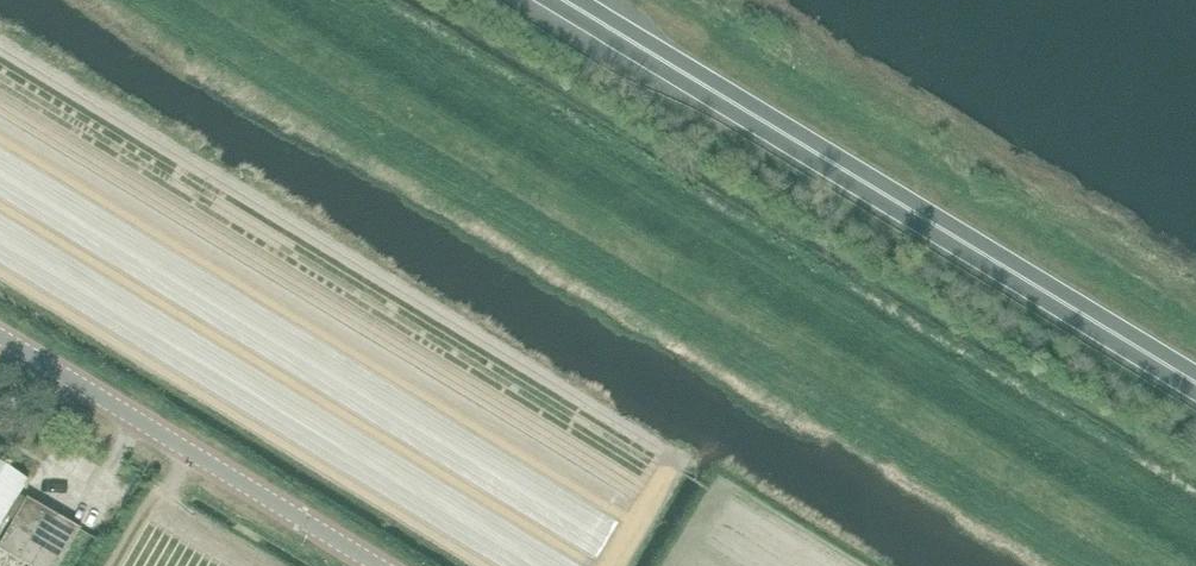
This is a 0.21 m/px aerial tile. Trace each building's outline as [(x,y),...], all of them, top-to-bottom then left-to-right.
[(19,493),(27,480),(0,462),(0,524),(19,493)] [(0,544),(0,550),(27,565),(59,565),(81,529),(26,498),(0,544)]
